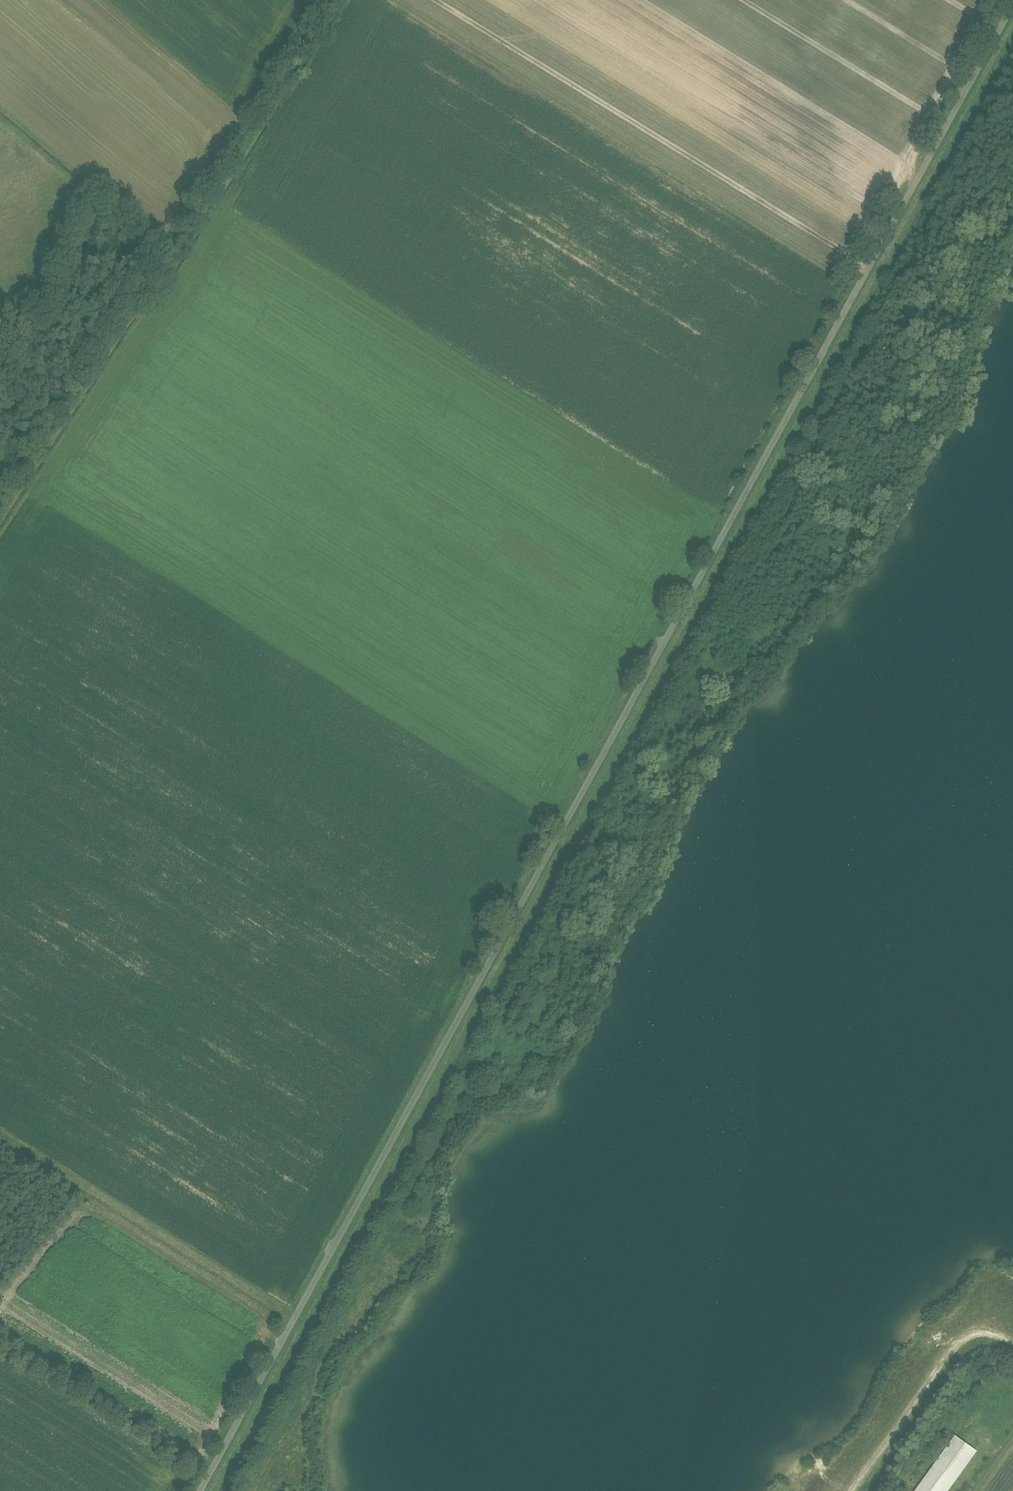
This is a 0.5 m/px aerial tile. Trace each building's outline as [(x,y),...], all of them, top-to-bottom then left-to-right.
[(921,1490),(953,1490),(978,1457),(957,1441),(921,1490)]
